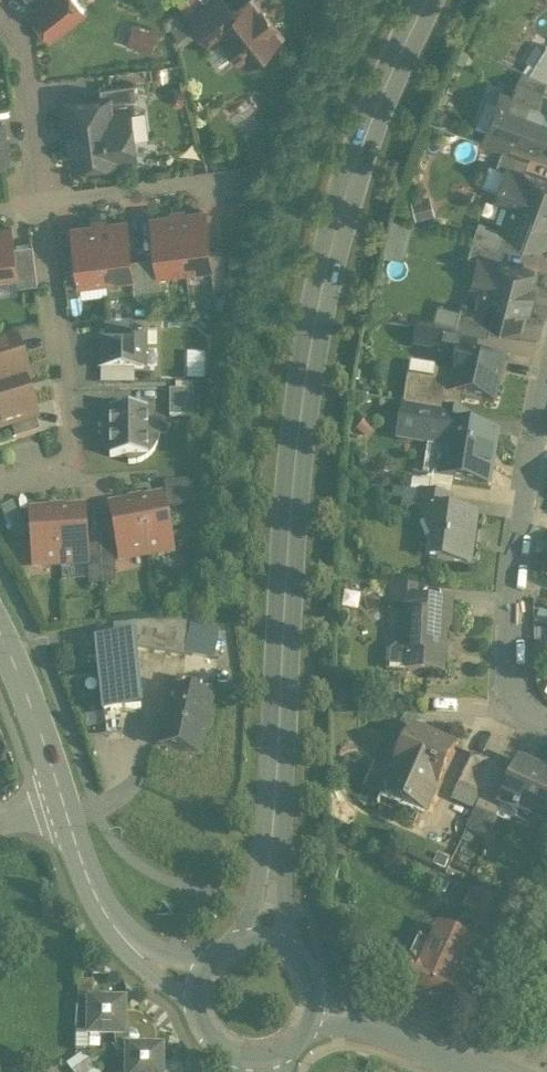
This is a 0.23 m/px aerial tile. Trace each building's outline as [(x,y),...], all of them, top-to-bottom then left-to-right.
[(29,6),(50,32),(84,5),(80,0),(36,0),(32,3),(29,6)] [(233,7),(228,0),(200,0),(189,9),(208,33),(218,25),(224,33),(220,36),(234,53),(238,50),(244,58),(280,30),(271,19),(272,18),(261,4),(260,5),(256,0),(242,0),(233,7)] [(156,27),(134,21),(128,42),(150,49),(156,27)] [(546,44),(529,70),(546,78),(546,45),(546,44)] [(529,70),(523,67),(518,78),(542,89),(546,78),(529,70)] [(542,89),(518,78),(511,94),(535,105),(542,89)] [(133,80),(99,84),(101,97),(108,97),(108,99),(135,95),(133,80)] [(101,97),(61,102),(63,118),(68,122),(72,155),(76,158),(90,156),(90,159),(95,162),(105,161),(109,156),(108,153),(115,153),(114,140),(132,138),(129,108),(110,111),(108,99),(108,97),(101,97)] [(497,100),(486,128),(532,146),(539,143),(540,140),(546,143),(546,119),(497,100)] [(528,158),(501,148),(495,163),(505,167),(522,173),(523,170),(528,158)] [(523,170),(522,173),(505,167),(494,195),(511,202),(510,203),(504,220),(501,226),(537,239),(543,241),(546,230),(546,179),(523,170)] [(510,203),(502,200),(496,215),(497,218),(504,220),(510,203)] [(204,209),(185,211),(184,209),(177,210),(184,265),(211,262),(209,246),(204,209)] [(170,213),(151,216),(156,252),(158,268),(184,265),(177,210),(170,211),(170,213)] [(125,219),(106,221),(105,219),(98,220),(105,275),(132,272),(130,256),(125,219)] [(92,223),(72,226),(77,262),(79,278),(105,275),(98,220),(91,221),(92,223)] [(0,226),(0,271),(14,269),(15,269),(12,242),(10,225),(0,226)] [(537,239),(501,226),(495,243),(503,245),(531,253),(537,239)] [(495,243),(472,237),(467,254),(478,257),(478,255),(499,261),(503,245),(495,243)] [(32,240),(12,242),(15,269),(14,269),(16,282),(37,279),(32,240)] [(222,244),(209,246),(211,262),(212,269),(225,267),(222,244)] [(156,252),(143,254),(146,277),(159,275),(158,268),(156,252)] [(143,254),(130,256),(132,272),(132,279),(146,277),(143,254)] [(499,261),(478,255),(478,257),(472,281),(484,284),(478,309),(478,310),(492,314),(521,321),(525,303),(528,304),(532,289),(529,288),(534,270),(499,261)] [(77,262),(64,264),(67,287),(80,285),(79,278),(77,262)] [(225,267),(212,269),(214,285),(227,284),(225,267)] [(159,275),(146,277),(147,288),(160,286),(159,275)] [(146,277),(132,279),(134,289),(147,288),(146,277)] [(80,285),(67,287),(68,301),(82,299),(80,285)] [(458,308),(439,303),(434,325),(453,328),(458,308)] [(478,309),(460,304),(458,308),(453,328),(475,332),(487,334),(492,314),(478,310),(478,309)] [(131,312),(105,312),(105,325),(131,325),(131,312)] [(434,325),(418,322),(415,345),(461,353),(463,344),(463,343),(473,346),(475,332),(453,328),(434,325)] [(105,325),(100,326),(100,371),(143,371),(143,326),(131,325),(105,325)] [(0,334),(0,348),(16,343),(16,344),(20,343),(16,329),(0,334)] [(24,382),(24,383),(28,382),(16,344),(16,343),(0,348),(0,390),(24,382)] [(463,343),(463,344),(461,353),(456,374),(451,394),(462,396),(493,404),(498,383),(496,383),(503,354),(505,355),(505,353),(473,346),(463,343)] [(209,379),(207,353),(189,354),(190,380),(209,379)] [(456,374),(409,367),(403,404),(440,409),(460,412),(462,396),(451,394),(456,374)] [(0,390),(0,431),(10,427),(34,420),(36,419),(24,383),(24,382),(0,390)] [(193,391),(169,392),(169,418),(193,418),(193,391)] [(100,424),(98,436),(99,436),(100,442),(101,446),(104,450),(106,454),(109,457),(109,459),(128,459),(128,466),(140,463),(150,456),(157,446),(159,434),(157,434),(157,429),(156,425),(154,422),(153,420),(151,417),(147,413),(147,411),(129,411),(129,404),(117,407),(107,413),(100,424)] [(440,409),(403,404),(397,441),(429,446),(434,447),(438,423),(440,409)] [(460,412),(440,409),(438,423),(464,428),(466,413),(460,412)] [(34,420),(10,427),(14,441),(39,433),(34,420)] [(464,428),(438,423),(434,447),(429,446),(424,475),(424,476),(453,481),(488,486),(496,433),(464,428)] [(453,481),(424,476),(424,475),(413,473),(410,492),(420,493),(451,497),(453,481)] [(194,482),(164,484),(167,500),(193,495),(194,482)] [(451,497),(420,493),(419,506),(449,510),(451,497)] [(167,500),(162,501),(164,510),(192,505),(193,495),(167,500)] [(162,500),(143,503),(142,501),(135,502),(146,557),(172,552),(164,510),(162,501),(162,500)] [(129,506),(110,509),(120,561),(146,557),(135,502),(128,504),(129,506)] [(13,505),(1,512),(11,531),(23,525),(13,505)] [(449,510),(419,506),(433,541),(439,542),(436,562),(467,566),(475,513),(449,510)] [(83,511),(64,513),(63,510),(56,511),(60,566),(86,564),(85,549),(83,511)] [(50,513),(30,515),(31,529),(32,540),(34,567),(60,566),(56,511),(49,511),(50,513)] [(25,529),(23,525),(11,531),(16,541),(32,540),(31,529),(25,529)] [(112,547),(99,548),(100,571),(114,570),(112,547)] [(99,548),(85,549),(86,564),(87,572),(100,571),(99,548)] [(114,570),(100,571),(101,587),(115,586),(114,570)] [(100,571),(87,572),(88,588),(101,587),(100,571)] [(415,588),(390,587),(389,604),(406,604),(406,599),(414,600),(415,588)] [(414,600),(406,599),(406,604),(403,644),(403,645),(410,645),(408,672),(441,675),(444,629),(449,630),(450,602),(414,600)] [(193,617),(140,623),(136,650),(186,658),(193,617)] [(104,716),(142,711),(133,639),(95,644),(104,716)] [(403,644),(395,644),(386,653),(385,670),(408,672),(410,645),(403,645),(403,644)] [(212,688),(184,682),(181,694),(209,700),(212,688)] [(181,694),(171,692),(158,747),(199,756),(212,701),(209,700),(181,694)] [(411,728),(382,793),(426,812),(435,791),(436,791),(455,747),(411,728)] [(496,766),(472,755),(458,785),(482,796),(491,776),(496,766)] [(519,763),(509,784),(499,805),(502,806),(516,813),(512,821),(534,831),(538,823),(546,827),(546,772),(546,775),(519,763)] [(482,796),(475,810),(496,820),(502,806),(499,805),(509,784),(491,776),(482,796)] [(482,796),(458,785),(451,800),(475,810),(482,796)] [(519,908),(492,896),(478,928),(505,941),(519,908)] [(471,943),(440,929),(433,945),(432,947),(443,952),(434,972),(454,981),(471,943)] [(433,945),(419,939),(408,962),(413,964),(412,965),(414,966),(416,964),(434,972),(443,952),(432,947),(433,945)] [(434,972),(416,964),(414,966),(409,979),(404,977),(399,989),(403,991),(402,994),(448,1015),(462,985),(454,981),(434,972)] [(93,983),(78,982),(77,997),(92,998),(93,983)] [(143,1016),(141,1018),(139,1017),(135,1016),(123,1015),(123,1004),(90,1004),(89,1037),(115,1037),(115,1043),(115,1047),(117,1051),(120,1054),(124,1056),(128,1057),(127,1071),(160,1071),(161,1051),(156,1051),(156,1042),(155,1037),(153,1031),(155,1029),(143,1016)] [(75,1071),(100,1071),(89,1052),(70,1063),(75,1071)]
